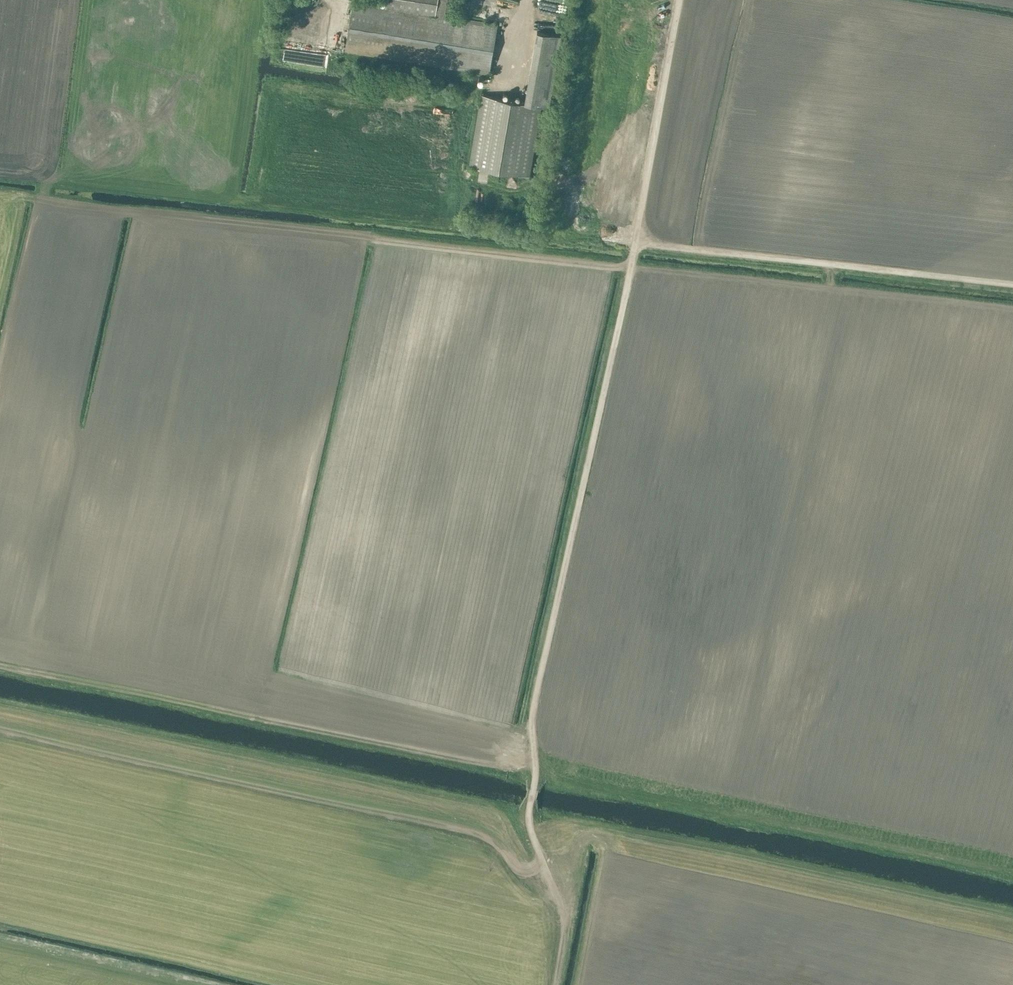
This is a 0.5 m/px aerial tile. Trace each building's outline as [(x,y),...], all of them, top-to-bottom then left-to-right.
[(345,52),(488,74),(496,24),(454,17),(457,0),(387,0),(386,6),(353,1),(345,52)] [(524,102),(481,94),(469,165),(529,176),(542,105),(549,106),(561,35),(536,31),(524,102)]
